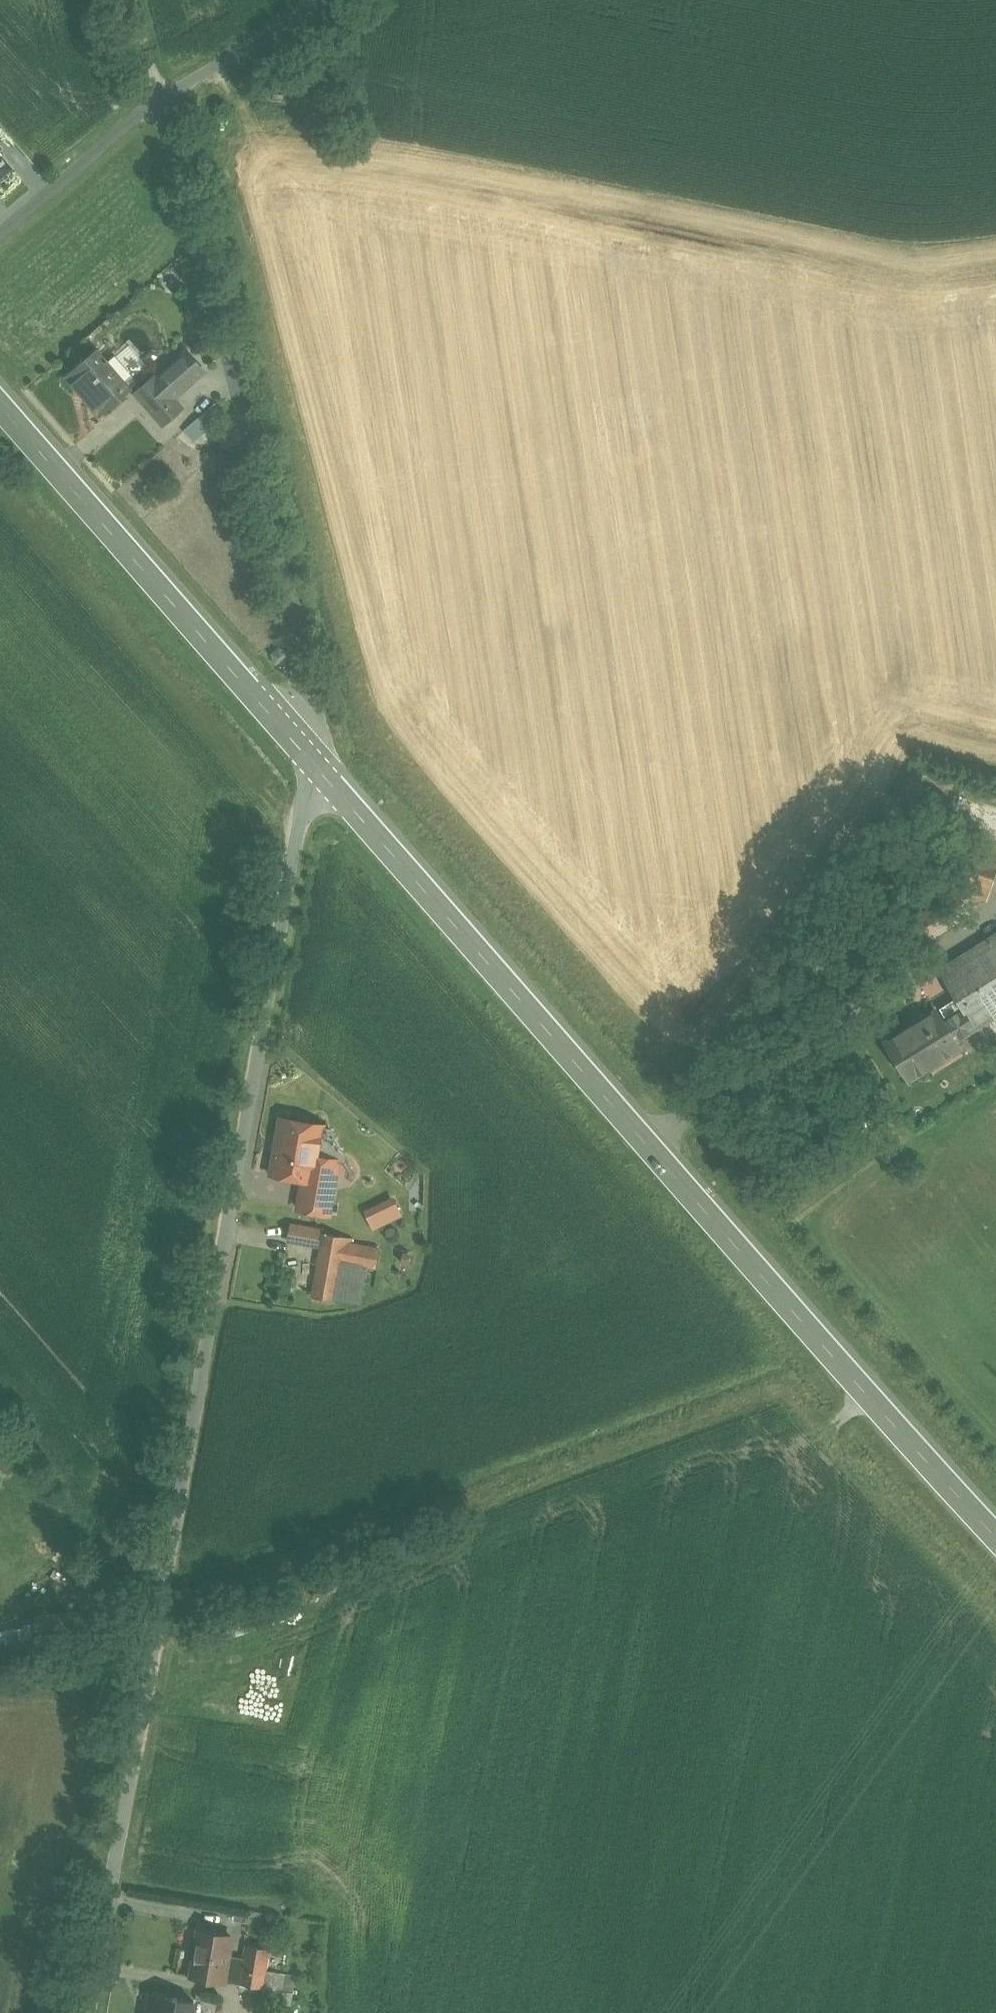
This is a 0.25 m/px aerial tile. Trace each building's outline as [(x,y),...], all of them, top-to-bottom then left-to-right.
[(13,167),(0,152),(0,178),(13,167)] [(108,362),(97,349),(66,375),(101,415),(131,389),(130,388),(126,391),(105,366),(109,363),(108,362)] [(187,350),(155,377),(174,398),(205,371),(187,350)] [(132,377),(116,358),(115,358),(114,357),(108,362),(109,363),(105,366),(126,391),(130,388),(125,383),(132,377)] [(155,377),(155,376),(135,394),(163,425),(182,408),(174,398),(155,377)] [(208,410),(185,430),(194,440),(217,421),(208,410)] [(939,970),(963,1008),(975,1027),(976,1028),(995,1015),(995,934),(939,970)] [(936,1010),(885,1042),(909,1079),(925,1069),(923,1066),(956,1045),(959,1048),(960,1047),(955,1039),(975,1027),(963,1008),(943,1021),(936,1010)] [(323,1126),(282,1118),(272,1174),(303,1179),(335,1185),(339,1161),(318,1157),(323,1126)] [(335,1185),(303,1179),(298,1208),(330,1214),(335,1185)] [(319,1230),(292,1225),(290,1240),(316,1245),(319,1230)] [(352,1239),(323,1233),(313,1292),(314,1292),(313,1294),(342,1299),(348,1263),(351,1244),(352,1239)] [(379,1249),(351,1244),(348,1263),(376,1268),(379,1249)] [(200,1931),(192,1976),(225,1981),(229,1955),(232,1937),(200,1931)] [(245,1957),(241,1984),(263,1987),(266,1970),(270,1948),(247,1944),(245,1957)] [(245,1957),(229,1955),(225,1981),(241,1984),(245,1957)] [(284,1973),(266,1970),(263,1987),(281,1990),(284,1973)] [(155,1994),(152,2012),(192,2012),(194,2001),(155,1994)]
